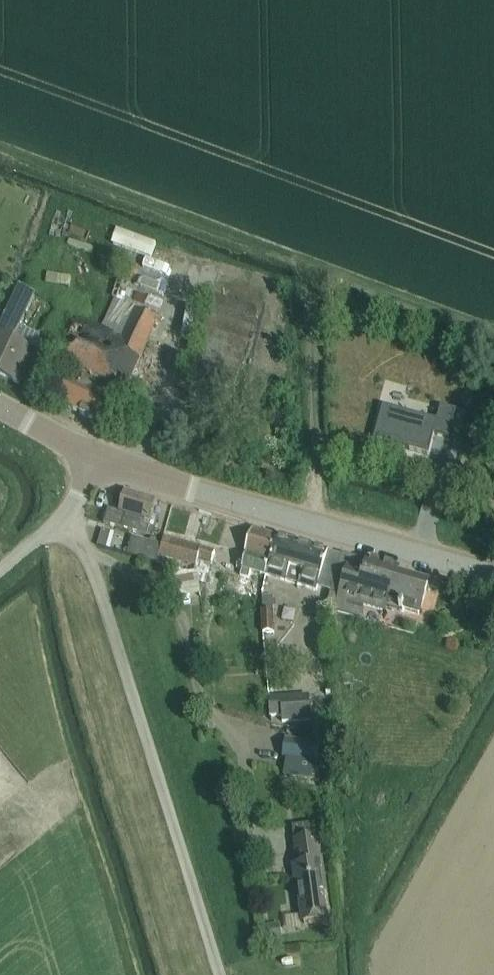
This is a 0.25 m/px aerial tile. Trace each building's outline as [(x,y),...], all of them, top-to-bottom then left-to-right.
[(128,265),(122,287),(132,289),(137,268),(128,265)] [(27,366),(33,354),(32,354),(41,337),(21,327),(37,294),(20,286),(0,326),(0,375),(19,384),(27,366)] [(129,380),(157,319),(115,299),(99,332),(65,316),(58,332),(47,327),(41,340),(64,351),(58,363),(74,371),(59,404),(102,424),(113,400),(107,397),(117,375),(129,380)] [(464,387),(467,378),(455,374),(452,382),(464,387)] [(383,406),(374,441),(429,457),(434,436),(449,440),(456,412),(440,408),(436,422),(383,406)] [(152,514),(153,509),(156,500),(125,492),(125,491),(124,491),(119,511),(108,508),(103,523),(147,535),(153,514),(152,514)] [(265,575),(277,536),(252,528),(245,553),(246,553),(240,575),(248,577),(250,571),(265,575)] [(156,562),(159,554),(161,546),(102,529),(97,546),(156,562)] [(211,562),(215,551),(164,536),(161,546),(159,554),(196,565),(198,558),(211,562)] [(298,585),(317,590),(328,551),(277,536),(265,575),(286,581),(298,584),(298,585)] [(396,573),(397,568),(369,559),(366,573),(351,569),(352,568),(350,567),(337,611),(361,618),(364,606),(382,611),(384,602),(401,606),(399,611),(403,612),(403,610),(419,615),(422,602),(428,583),(396,573)] [(202,592),(215,589),(211,571),(198,574),(202,592)] [(273,611),(273,596),(262,596),(263,633),(274,633),(273,611)] [(310,721),(309,696),(269,698),(270,716),(282,715),(282,722),(310,721)] [(327,744),(328,734),(305,731),(303,740),(327,744)] [(314,780),(317,761),(313,760),(315,744),(285,739),(282,757),(286,757),(283,775),(314,780)] [(327,893),(319,836),(317,823),(292,826),(297,864),(292,865),(294,882),(298,881),(304,923),(308,922),(310,933),(328,931),(326,920),(327,920),(324,894),(327,893)]
